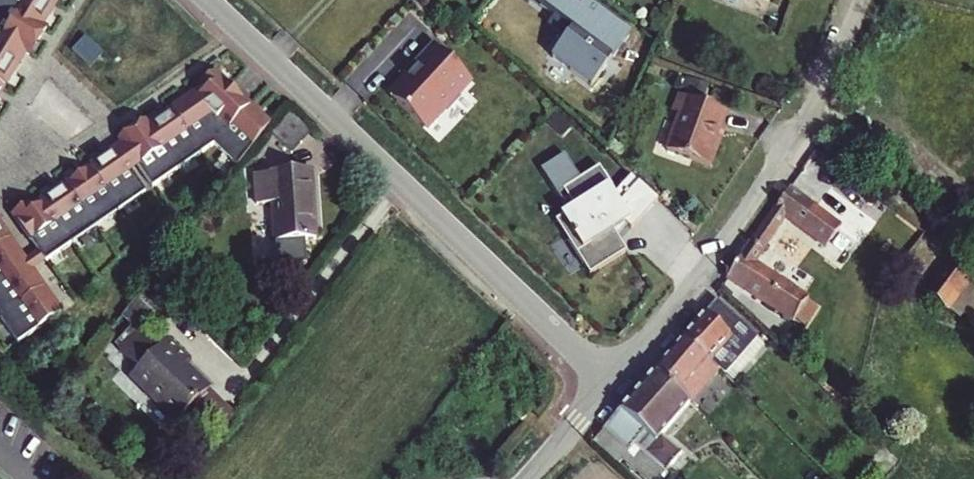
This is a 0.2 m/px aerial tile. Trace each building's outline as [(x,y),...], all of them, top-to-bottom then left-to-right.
[(0,38),(22,51),(28,55),(34,43),(44,27),(39,24),(53,0),(0,0),(0,38)] [(585,0),(540,0),(538,3),(560,19),(554,27),(566,36),(551,56),(592,86),(630,34),(585,0)] [(0,39),(0,48),(18,59),(20,55),(22,51),(0,38),(0,39)] [(86,39),(73,52),(90,68),(102,55),(86,39)] [(454,63),(433,43),(386,94),(423,129),(444,106),(447,109),(460,95),(457,92),(469,79),(453,64),(454,63)] [(18,59),(0,48),(0,90),(18,59)] [(666,70),(652,65),(648,74),(663,80),(666,70)] [(131,132),(120,140),(123,145),(138,166),(154,188),(214,144),(238,166),(270,125),(215,73),(200,80),(204,85),(149,126),(146,121),(131,132)] [(727,113),(680,95),(673,113),(679,115),(666,150),(711,168),(719,145),(715,143),(727,113)] [(310,134),(290,113),(270,133),(290,154),(310,134)] [(123,145),(116,150),(131,172),(138,166),(123,145)] [(116,150),(32,209),(28,204),(12,214),(39,252),(46,262),(46,263),(146,193),(131,172),(116,150)] [(599,165),(563,187),(573,205),(560,213),(573,234),(567,238),(588,272),(625,250),(610,224),(619,219),(622,223),(624,222),(630,228),(657,200),(631,175),(615,191),(599,165)] [(275,243),(317,239),(311,169),(255,174),(258,205),(272,204),(275,243)] [(735,270),(799,311),(813,291),(772,261),(788,240),(777,232),(792,210),(831,238),(846,218),(798,183),(735,270)] [(20,343),(63,313),(33,271),(26,261),(0,225),(0,316),(20,343)] [(973,261),(955,242),(931,264),(949,284),(973,261)] [(39,252),(26,261),(33,271),(46,262),(39,252)] [(690,332),(733,371),(748,385),(792,334),(736,281),(690,332)] [(136,331),(140,327),(154,314),(137,298),(122,317),(136,331)] [(136,331),(116,351),(132,367),(131,368),(134,372),(129,377),(157,405),(160,403),(178,421),(189,410),(207,391),(181,366),(188,359),(166,338),(159,346),(140,327),(136,331)] [(703,405),(733,371),(690,332),(660,367),(703,405)] [(703,405),(660,367),(599,436),(638,472),(642,468),(654,478),(687,478),(702,463),(683,446),(713,415),(703,405)] [(233,418),(207,391),(189,410),(217,437),(233,418)] [(160,403),(157,405),(175,423),(178,421),(160,403)]
